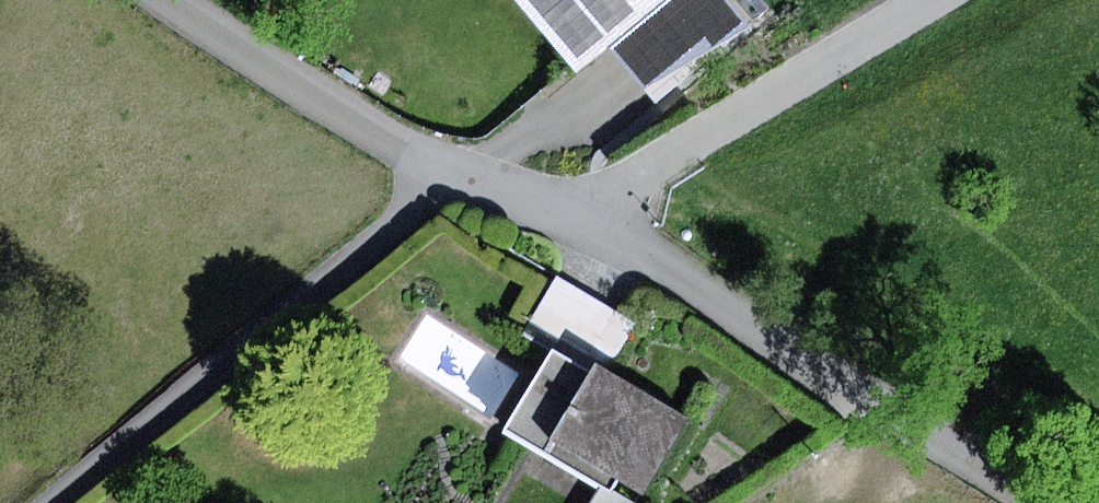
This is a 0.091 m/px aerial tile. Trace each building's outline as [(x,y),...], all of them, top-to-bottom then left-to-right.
[(581,69),(610,46),(665,0),(524,0),(581,69)] [(610,46),(657,103),(750,27),(728,0),(665,0),(610,46)] [(599,363),(609,369),(636,322),(559,277),(526,332),(555,349),(594,372),(599,363)] [(555,349),(508,430),(603,484),(635,502),(641,502),(691,417),(609,369),(599,363),(594,372),(555,349)] [(603,484),(592,502),(635,502),(603,484)]
